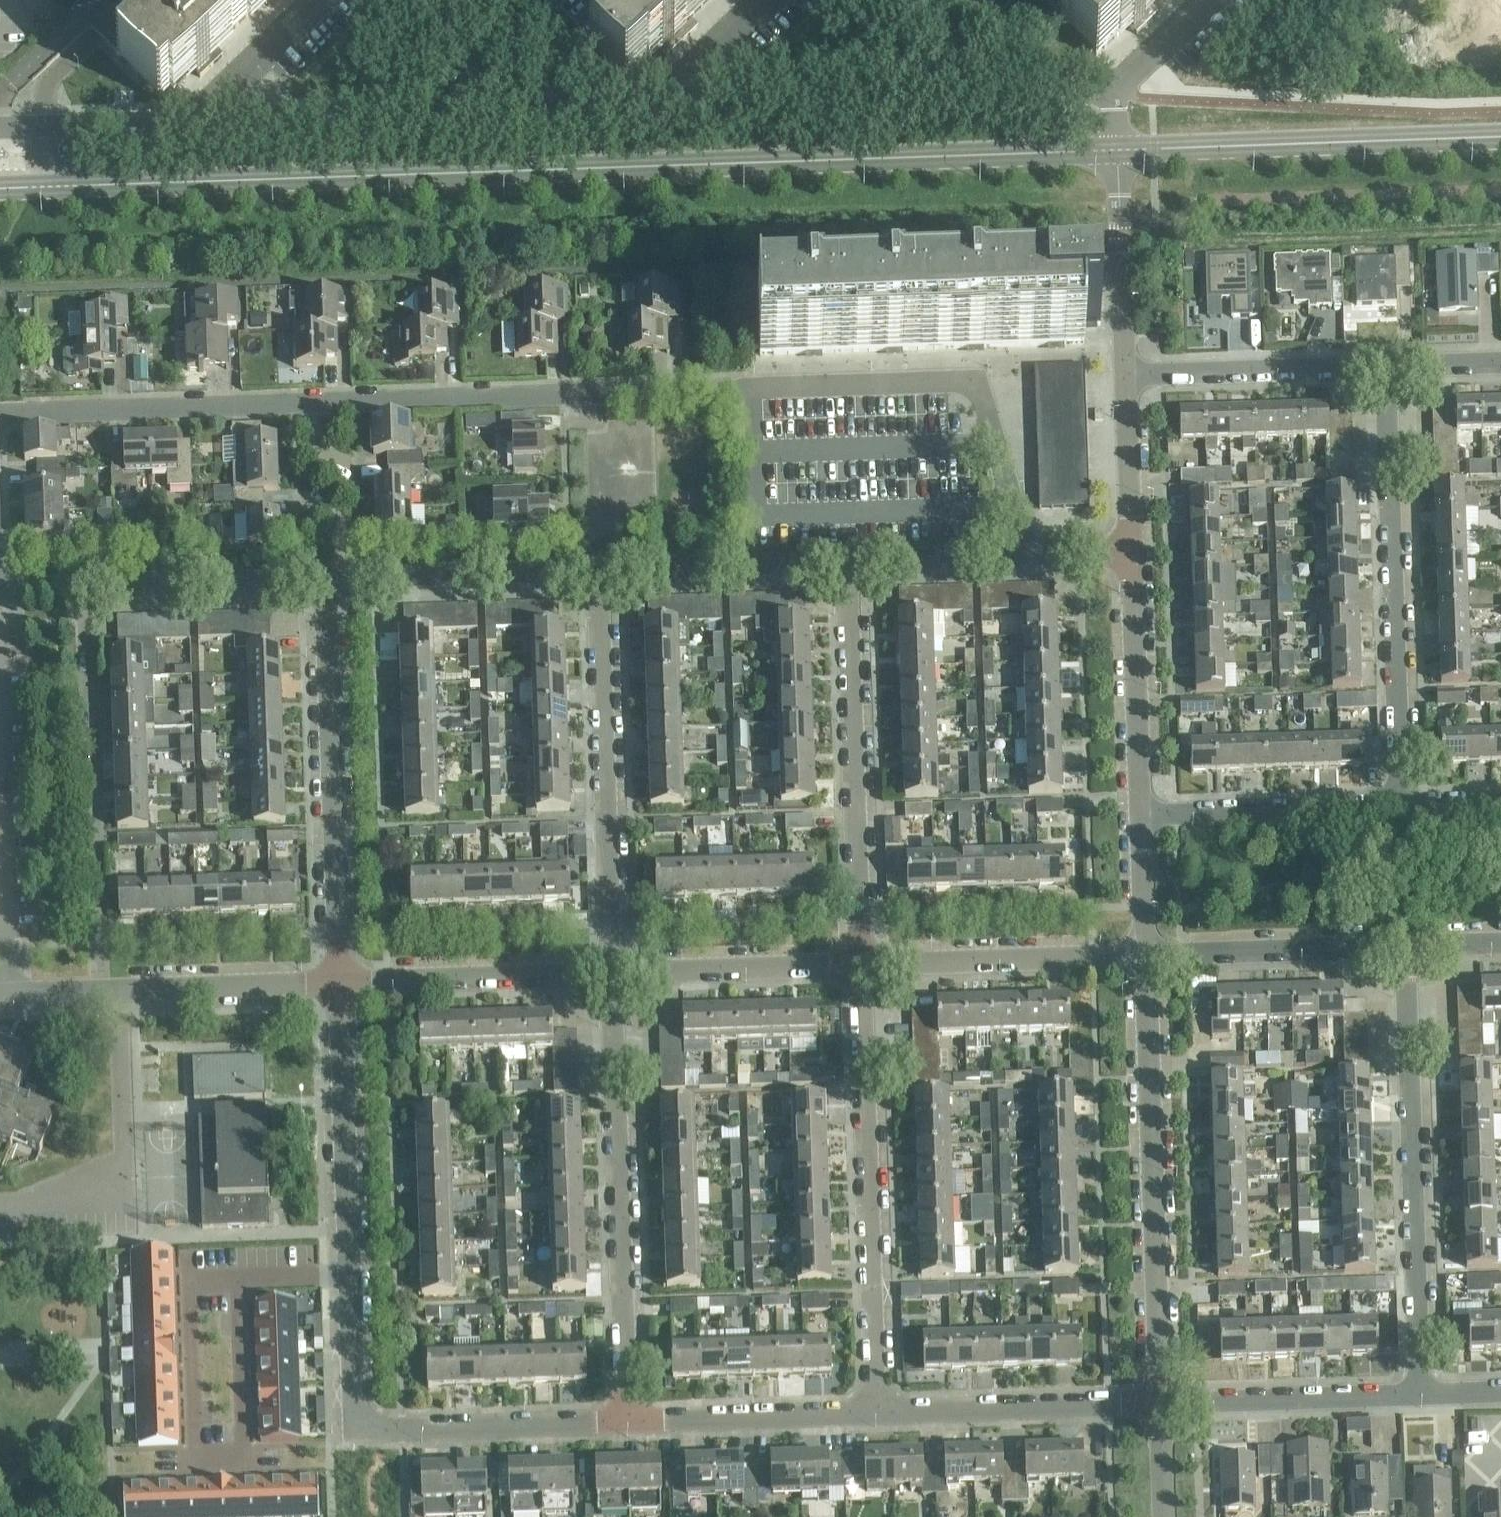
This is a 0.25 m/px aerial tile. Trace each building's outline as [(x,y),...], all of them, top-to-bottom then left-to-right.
[(71,6),(99,36),(122,60),(121,61),(160,102),(193,71),(201,79),(223,58),(216,49),(267,0),(78,0),(71,6)] [(591,46),(625,81),(657,51),(666,59),(698,28),(690,20),(710,0),(639,0),(591,46)] [(1063,23),(1102,63),(1104,62),(1096,54),(1103,47),(1105,49),(1129,26),(1137,35),(1159,13),(1151,5),(1156,0),(1088,0),(1063,23)] [(1478,275),(1492,275),(1491,255),(1491,247),(1476,248),(1476,256),(1440,257),(1442,312),(1479,311),(1478,275)] [(1398,282),(1412,282),(1411,251),(1396,252),(1396,260),(1358,262),(1359,306),(1399,305),(1398,282)] [(1234,302),(1234,319),(1254,319),(1254,297),(1251,297),(1251,275),(1257,275),(1256,257),(1250,257),(1250,256),(1208,257),(1209,303),(1234,302)] [(1318,304),(1318,308),(1333,308),(1331,256),(1276,258),(1278,294),(1294,294),(1295,305),(1318,304)] [(637,286),(638,320),(666,319),(677,319),(675,284),(637,286)] [(528,290),(530,324),(556,323),(568,323),(567,289),(528,290)] [(295,311),(296,332),(336,330),(336,321),(347,320),(346,293),(289,295),(290,312),(295,311)] [(418,294),(419,328),(447,327),(458,326),(457,293),(418,294)] [(910,298),(758,303),(760,356),(1085,345),(1084,327),(1100,326),(1099,298),(1083,298),(1082,293),(910,298)] [(197,298),(185,298),(186,335),(198,335),(227,334),(226,324),(237,324),(237,312),(236,297),(197,298)] [(86,314),(87,339),(115,338),(115,329),(126,328),(125,303),(97,304),(97,314),(86,314)] [(666,319),(638,320),(626,320),(628,355),(667,353),(666,319)] [(556,323),(530,324),(517,324),(518,358),(557,356),(556,323)] [(447,327),(419,328),(401,329),(402,347),(394,347),(396,368),(410,367),(410,361),(436,360),(436,351),(448,351),(447,327)] [(336,330),(296,332),(297,367),(325,366),(325,357),(337,356),(336,330)] [(227,334),(198,335),(186,335),(187,371),(228,370),(227,334)] [(1199,334),(1190,334),(1190,347),(1200,347),(1199,334)] [(115,338),(87,339),(87,350),(76,350),(76,351),(67,351),(64,355),(65,373),(68,376),(77,375),(77,376),(103,375),(102,364),(116,364),(115,338)] [(133,359),(134,382),(148,382),(148,358),(133,359)] [(1085,375),(1084,366),(1071,367),(1072,376),(1085,375)] [(1047,367),(1034,368),(1035,377),(1048,376),(1047,367)] [(1048,376),(1060,376),(1059,367),(1047,367),(1048,376)] [(1072,376),(1071,367),(1059,367),(1060,376),(1072,376)] [(1060,376),(1060,388),(1072,388),(1085,387),(1085,375),(1072,376),(1060,376)] [(1035,377),(1035,389),(1048,389),(1060,388),(1060,376),(1048,376),(1035,377)] [(1085,399),(1085,387),(1072,388),(1060,388),(1060,400),(1085,399)] [(1035,401),(1060,400),(1060,388),(1048,389),(1035,389),(1035,401)] [(1086,411),(1085,399),(1060,400),(1061,412),(1086,411)] [(1035,401),(1036,413),(1061,412),(1060,400),(1035,401)] [(1456,421),(1457,433),(1482,432),(1481,402),(1456,403),(1456,410),(1456,421)] [(1482,432),(1500,432),(1500,402),(1481,402),(1482,432)] [(1329,437),(1328,426),(1328,414),(1328,407),(1302,408),(1303,438),(1329,437)] [(1279,439),(1303,438),(1302,408),(1278,409),(1279,439)] [(1255,440),(1279,439),(1278,409),(1254,410),(1255,440)] [(1255,440),(1254,410),(1230,411),(1231,441),(1245,440),(1245,452),(1255,452),(1255,440)] [(1433,411),(1433,422),(1456,421),(1456,410),(1433,411)] [(1086,411),(1061,412),(1061,424),(1062,436),(1087,435),(1086,411)] [(1180,443),(1206,442),(1205,411),(1179,412),(1180,443)] [(1218,441),(1231,441),(1230,411),(1205,411),(1206,442),(1207,453),(1219,453),(1218,441)] [(1061,424),(1061,412),(1036,413),(1036,425),(1061,424)] [(1328,414),(1328,426),(1352,425),(1351,413),(1328,414)] [(513,444),(513,460),(514,472),(534,472),(533,460),(546,459),(545,431),(531,431),(531,416),(501,417),(502,444),(513,444)] [(390,469),(390,470),(423,469),(423,453),(417,453),(416,437),(410,437),(409,421),(373,422),(374,456),(388,455),(388,469),(390,469)] [(1433,422),(1434,434),(1457,433),(1456,421),(1433,422)] [(1036,425),(1037,437),(1062,436),(1061,424),(1036,425)] [(261,425),(232,426),(232,441),(233,441),(236,441),(237,466),(247,465),(278,464),(277,439),(261,440),(261,425)] [(1328,426),(1329,437),(1352,436),(1352,425),(1328,426)] [(37,461),(37,473),(66,472),(66,460),(57,460),(57,444),(70,444),(70,433),(24,434),(25,462),(37,461)] [(1434,434),(1434,445),(1457,444),(1457,433),(1434,434)] [(1087,447),(1087,435),(1062,436),(1062,448),(1087,447)] [(1037,437),(1037,449),(1062,448),(1062,436),(1037,437)] [(1329,437),(1329,448),(1352,447),(1352,436),(1329,437)] [(177,437),(151,438),(153,475),(168,474),(168,490),(193,489),(191,451),(177,452),(177,437)] [(153,475),(151,438),(123,439),(124,454),(111,454),(113,492),(138,491),(137,475),(153,475)] [(1434,445),(1434,456),(1458,455),(1457,444),(1434,445)] [(1088,459),(1087,447),(1062,448),(1063,460),(1088,459)] [(1329,448),(1330,459),(1353,458),(1352,447),(1329,448)] [(1037,449),(1038,461),(1063,460),(1062,448),(1037,449)] [(1434,456),(1435,467),(1458,466),(1458,455),(1434,456)] [(1330,459),(1330,470),(1353,469),(1353,458),(1330,459)] [(1088,471),(1088,459),(1063,460),(1063,472),(1088,471)] [(1038,461),(1038,473),(1063,472),(1063,460),(1038,461)] [(1483,477),(1483,462),(1469,462),(1470,478),(1483,477)] [(1491,462),(1483,462),(1483,477),(1492,477),(1491,462)] [(237,466),(234,466),(236,506),(263,505),(263,492),(278,491),(278,464),(247,465),(237,466)] [(1458,466),(1435,467),(1435,479),(1458,478),(1458,466)] [(1313,467),(1305,468),(1305,483),(1314,483),(1313,467)] [(1305,483),(1305,468),(1295,468),(1296,483),(1305,483)] [(375,486),(376,510),(412,509),(411,486),(424,485),(423,469),(390,470),(390,486),(375,486)] [(1257,484),(1256,469),(1247,470),(1247,484),(1257,484)] [(1264,469),(1256,469),(1257,484),(1264,484),(1264,469)] [(1353,469),(1330,470),(1331,482),(1354,481),(1353,469)] [(1088,483),(1088,471),(1063,472),(1063,484),(1076,484),(1088,483)] [(80,472),(66,472),(37,473),(38,487),(26,487),(27,513),(69,512),(69,502),(62,502),(61,487),(67,487),(67,481),(80,480),(80,472)] [(1038,473),(1038,485),(1051,484),(1063,484),(1063,472),(1038,473)] [(1207,472),(1181,473),(1181,488),(1208,488),(1207,472)] [(1215,472),(1207,472),(1208,488),(1216,487),(1215,472)] [(1076,509),(1089,508),(1088,483),(1076,484),(1076,509)] [(1038,485),(1039,510),(1052,509),(1051,484),(1038,485)] [(1052,509),(1064,509),(1063,484),(1051,484),(1052,509)] [(1064,509),(1076,509),(1076,484),(1063,484),(1064,509)] [(1436,487),(1436,512),(1466,511),(1480,511),(1480,500),(1466,500),(1465,486),(1436,487)] [(497,488),(497,497),(495,497),(496,528),(526,527),(527,541),(548,540),(547,504),(526,504),(526,496),(511,497),(511,487),(497,488)] [(1326,490),(1327,515),(1356,514),(1355,489),(1326,490)] [(1189,495),(1190,520),(1220,519),(1219,494),(1189,495)] [(263,505),(236,506),(236,518),(249,518),(250,545),(280,544),(279,517),(264,517),(263,505)] [(1252,509),(1252,518),(1267,518),(1266,508),(1252,509)] [(1274,508),(1274,517),(1289,517),(1289,508),(1274,508)] [(412,509),(376,510),(377,533),(392,532),(393,549),(418,548),(418,530),(412,530),(412,509)] [(1436,512),(1437,536),(1467,535),(1466,511),(1436,512)] [(69,512),(27,513),(28,541),(40,540),(41,553),(70,552),(69,538),(63,538),(63,524),(70,523),(69,512)] [(1327,515),(1328,540),(1357,539),(1356,514),(1327,515)] [(1267,518),(1252,518),(1252,526),(1267,526),(1267,518)] [(1190,520),(1191,545),(1221,544),(1220,519),(1190,520)] [(1437,536),(1438,561),(1468,560),(1467,535),(1437,536)] [(1328,540),(1329,564),(1358,563),(1357,539),(1328,540)] [(1191,545),(1192,569),(1222,568),(1221,544),(1191,545)] [(1253,558),(1254,567),(1268,567),(1268,557),(1253,558)] [(1276,557),(1276,566),(1291,566),(1290,557),(1276,557)] [(1438,561),(1439,586),(1468,585),(1468,560),(1438,561)] [(1329,575),(1330,589),(1358,588),(1358,563),(1329,564),(1314,564),(1315,575),(1329,575)] [(1291,566),(1276,566),(1276,575),(1291,574),(1291,566)] [(1268,567),(1254,567),(1254,575),(1269,575),(1268,567)] [(1192,569),(1193,594),(1222,593),(1222,568),(1192,569)] [(1043,611),(1056,610),(1055,585),(1042,586),(1043,611)] [(1439,586),(1440,610),(1469,609),(1468,585),(1439,586)] [(1019,612),(1023,612),(1031,611),(1030,586),(1018,587),(1019,612)] [(1030,586),(1031,611),(1043,611),(1042,586),(1030,586)] [(995,613),(1007,612),(1006,587),(994,588),(995,613)] [(1007,612),(1019,612),(1018,587),(1006,587),(1007,612)] [(962,614),(963,614),(974,614),(973,588),(961,589),(962,614)] [(982,613),(991,613),(995,613),(994,588),(981,588),(982,613)] [(1358,588),(1330,589),(1330,613),(1359,612),(1358,588)] [(937,615),(945,615),(950,615),(949,589),(937,590),(937,615)] [(949,589),(950,615),(962,614),(961,589),(949,589)] [(937,590),(925,590),(925,615),(913,616),(901,616),(899,616),(900,643),(933,642),(946,641),(945,615),(937,615),(937,590)] [(925,590),(912,591),(913,616),(925,615),(925,590)] [(1293,615),(1292,590),(1277,590),(1278,624),(1284,623),(1284,616),(1293,615)] [(900,591),(901,616),(913,616),(912,591),(900,591)] [(1193,594),(1194,618),(1223,617),(1236,617),(1235,605),(1223,605),(1222,593),(1193,594)] [(730,599),(731,622),(740,622),(756,621),(805,620),(804,596),(730,599)] [(649,601),(650,625),(678,624),(722,622),(722,598),(649,601)] [(487,630),(530,628),(560,627),(560,604),(486,606),(487,630)] [(1250,617),(1256,616),(1269,616),(1269,604),(1250,604),(1250,616),(1250,617)] [(404,609),(405,632),(435,632),(435,631),(478,630),(478,607),(404,609)] [(1440,610),(1440,635),(1470,634),(1469,609),(1440,610)] [(1023,612),(1024,639),(1058,638),(1057,610),(1056,610),(1043,611),(1031,611),(1023,612)] [(1319,639),(1320,639),(1360,637),(1359,612),(1330,613),(1319,614),(1319,639)] [(258,638),(271,637),(270,613),(257,614),(258,638)] [(991,625),(991,613),(982,613),(983,625),(991,625)] [(234,615),(235,639),(247,638),(246,614),(234,615)] [(246,614),(247,638),(258,638),(257,614),(246,614)] [(975,626),(974,614),(963,614),(963,626),(975,626)] [(199,640),(211,639),(211,615),(198,616),(199,640)] [(211,639),(223,639),(222,615),(211,615),(211,639)] [(223,639),(235,639),(234,615),(222,615),(223,639)] [(166,617),(166,641),(178,641),(177,616),(166,617)] [(177,616),(178,641),(191,640),(190,616),(177,616)] [(1269,616),(1256,616),(1256,625),(1270,624),(1269,616)] [(154,617),(142,618),(143,641),(155,641),(154,617)] [(155,641),(156,641),(166,641),(166,617),(154,617),(155,641)] [(1194,618),(1194,643),(1224,642),(1223,617),(1194,618)] [(118,618),(119,641),(130,641),(130,618),(118,618)] [(142,618),(130,618),(130,641),(143,641),(142,618)] [(776,648),(811,647),(810,619),(805,620),(756,621),(756,634),(765,633),(765,648),(776,648)] [(741,634),(740,622),(731,622),(732,635),(741,634)] [(645,625),(646,652),(679,651),(678,624),(650,625),(645,625)] [(530,628),(531,656),(565,655),(564,627),(560,627),(530,628)] [(487,630),(487,643),(497,643),(496,630),(487,630)] [(401,633),(401,660),(436,659),(435,632),(405,632),(401,633)] [(1440,635),(1441,659),(1471,658),(1470,634),(1440,635)] [(713,635),(713,650),(723,650),(723,635),(713,635)] [(249,651),(249,675),(280,674),(279,649),(271,649),(271,637),(258,638),(247,638),(235,639),(235,652),(249,651)] [(1321,664),(1332,663),(1361,662),(1360,637),(1320,639),(1321,664)] [(1024,639),(1024,664),(1059,663),(1058,638),(1024,639)] [(112,655),(113,680),(143,679),(154,679),(159,679),(158,654),(156,654),(156,641),(155,641),(143,641),(130,641),(119,641),(119,654),(112,655)] [(900,643),(901,669),(934,668),(933,642),(900,643)] [(1194,643),(1195,667),(1225,666),(1224,642),(1194,643)] [(468,643),(468,658),(479,657),(479,643),(468,643)] [(776,648),(777,674),(811,672),(811,647),(776,648)] [(723,650),(713,650),(714,662),(723,661),(723,650)] [(646,652),(647,678),(680,677),(679,651),(646,652)] [(982,652),(982,666),(993,666),(992,651),(982,652)] [(964,652),(965,667),(975,666),(974,652),(964,652)] [(531,656),(532,682),(566,681),(565,655),(531,656)] [(1293,655),(1279,655),(1279,665),(1294,664),(1304,664),(1304,655),(1293,656),(1293,655)] [(1256,657),(1257,665),(1271,665),(1271,656),(1256,657)] [(479,657),(468,658),(468,670),(479,670),(479,657)] [(1471,658),(1441,659),(1442,683),(1472,682),(1471,658)] [(401,660),(402,686),(436,685),(436,659),(401,660)] [(731,660),(732,675),(742,675),(742,660),(731,660)] [(1332,663),(1332,688),(1362,687),(1361,662),(1332,663)] [(1024,664),(1025,691),(1059,689),(1059,663),(1024,664)] [(1294,664),(1279,665),(1280,674),(1294,673),(1294,664)] [(1271,665),(1257,665),(1257,674),(1271,673),(1271,665)] [(975,666),(965,667),(965,679),(975,678),(975,666)] [(993,666),(982,666),(983,678),(993,678),(993,666)] [(1225,666),(1195,667),(1196,693),(1226,692),(1225,666)] [(487,668),(487,683),(497,683),(497,668),(487,668)] [(901,669),(902,695),(935,694),(934,668),(901,669)] [(777,674),(778,700),(812,698),(811,672),(777,674)] [(249,675),(250,700),(281,699),(280,674),(249,675)] [(742,675),(732,675),(732,687),(742,687),(742,675)] [(647,678),(647,704),(681,703),(680,677),(647,678)] [(113,680),(114,705),(154,704),(154,679),(143,679),(113,680)] [(532,682),(533,708),(567,707),(566,681),(532,682)] [(497,683),(487,683),(488,696),(498,695),(497,683)] [(402,686),(403,712),(437,711),(436,685),(402,686)] [(715,687),(715,701),(725,701),(725,687),(715,687)] [(200,689),(201,702),(214,701),(213,689),(200,689)] [(1025,691),(1026,717),(1060,715),(1059,689),(1025,691)] [(180,690),(180,703),(193,702),(192,690),(180,690)] [(1489,705),(1489,690),(1480,690),(1480,705),(1489,705)] [(1497,690),(1489,690),(1489,705),(1498,705),(1497,690)] [(1437,692),(1438,708),(1465,707),(1464,692),(1437,692)] [(902,695),(903,721),(936,720),(935,694),(902,695)] [(470,695),(470,709),(480,709),(480,695),(470,695)] [(1337,696),(1337,711),(1362,710),(1361,696),(1337,696)] [(1313,711),(1313,697),(1303,697),(1303,712),(1313,711)] [(778,700),(779,726),(813,725),(812,698),(778,700)] [(1264,713),(1263,698),(1254,699),(1255,713),(1264,713)] [(1271,698),(1263,698),(1264,713),(1272,713),(1271,698)] [(250,700),(251,725),(282,724),(281,699),(250,700)] [(1215,715),(1214,700),(1190,701),(1190,716),(1215,715)] [(1222,700),(1214,700),(1215,715),(1223,715),(1222,700)] [(214,701),(201,702),(201,715),(214,714),(214,701)] [(725,701),(715,701),(715,714),(725,713),(725,701)] [(193,702),(180,703),(180,715),(193,715),(193,702)] [(647,704),(648,730),(682,729),(681,703),(647,704)] [(984,703),(984,718),(994,718),(993,703),(984,703)] [(114,705),(115,729),(145,729),(155,728),(154,704),(114,705)] [(966,704),(967,719),(976,718),(976,704),(966,704)] [(533,708),(534,734),(567,733),(567,707),(533,708)] [(480,709),(470,709),(470,722),(481,722),(480,709)] [(403,712),(404,738),(438,737),(437,711),(403,712)] [(732,725),(732,727),(747,727),(747,725),(744,725),(743,712),(733,712),(734,725),(732,725)] [(1060,715),(1026,717),(1027,743),(1061,742),(1060,715)] [(976,718),(967,719),(967,731),(977,731),(976,718)] [(994,718),(984,718),(985,730),(994,730),(994,718)] [(488,721),(489,735),(499,735),(499,720),(488,721)] [(903,721),(904,746),(937,745),(936,720),(903,721)] [(1467,764),(1466,735),(1453,735),(1453,723),(1439,724),(1439,736),(1441,736),(1442,765),(1467,764)] [(251,725),(252,750),(282,749),(282,724),(251,725)] [(779,726),(780,752),(814,751),(813,725),(779,726)] [(1215,726),(1201,727),(1202,744),(1190,744),(1191,774),(1217,773),(1216,743),(1215,726)] [(747,727),(732,727),(733,753),(748,752),(747,727)] [(1351,739),(1338,739),(1339,769),(1364,768),(1363,727),(1350,727),(1351,739)] [(115,729),(115,754),(146,753),(145,729),(115,729)] [(648,730),(649,756),(683,755),(682,729),(648,730)] [(534,734),(534,760),(568,759),(567,733),(534,734)] [(1490,734),(1491,763),(1500,763),(1500,733),(1490,734)] [(1490,734),(1466,735),(1467,764),(1491,763),(1490,734)] [(499,735),(489,735),(489,748),(499,747),(499,735)] [(404,738),(405,764),(439,762),(438,737),(404,738)] [(202,739),(203,751),(215,751),(215,738),(202,739)] [(181,740),(182,752),(195,752),(194,739),(181,740)] [(716,739),(716,754),(727,754),(726,739),(716,739)] [(1338,739),(1314,740),(1315,770),(1339,769),(1338,739)] [(1314,740),(1289,741),(1290,770),(1315,770),(1314,740)] [(1265,741),(1241,742),(1241,772),(1266,771),(1265,741)] [(1289,741),(1265,741),(1266,771),(1290,770),(1289,741)] [(1027,743),(1028,768),(1062,767),(1061,742),(1027,743)] [(1241,742),(1216,743),(1217,773),(1241,772),(1241,742)] [(904,746),(905,773),(938,772),(950,771),(950,760),(937,760),(937,745),(904,746)] [(471,747),(471,761),(482,761),(481,747),(471,747)] [(252,750),(253,775),(283,774),(282,749),(252,750)] [(215,751),(203,751),(203,764),(216,764),(215,751)] [(780,752),(781,778),(815,777),(814,751),(780,752)] [(195,752),(182,752),(182,765),(195,765),(195,752)] [(115,754),(116,779),(147,778),(146,753),(115,754)] [(727,754),(716,754),(717,765),(727,765),(727,754)] [(649,756),(650,782),(683,781),(683,755),(649,756)] [(734,756),(735,779),(745,779),(745,764),(748,764),(747,755),(734,756)] [(985,755),(986,770),(997,769),(996,755),(985,755)] [(968,756),(968,770),(978,770),(977,756),(968,756)] [(534,760),(535,786),(569,785),(568,759),(534,760)] [(490,760),(490,787),(500,787),(499,760),(490,760)] [(482,761),(471,761),(472,774),(482,774),(482,761)] [(405,764),(406,790),(440,789),(439,762),(405,764)] [(1062,767),(1028,768),(1029,794),(1063,793),(1062,767)] [(997,769),(986,770),(986,782),(997,782),(997,769)] [(978,770),(968,770),(969,783),(979,782),(978,770)] [(938,772),(905,773),(906,798),(939,797),(938,772)] [(253,775),(254,800),(284,798),(283,774),(253,775)] [(815,777),(781,778),(781,802),(774,802),(774,810),(816,809),(815,777)] [(116,779),(117,804),(148,803),(147,778),(116,779)] [(745,779),(735,779),(735,791),(746,791),(745,779)] [(683,781),(650,782),(651,808),(684,807),(683,781)] [(569,785),(535,786),(536,812),(570,811),(569,785)] [(500,787),(490,787),(490,799),(500,799),(500,787)] [(204,789),(204,801),(217,801),(217,788),(204,789)] [(183,789),(183,802),(196,801),(196,789),(183,789)] [(440,789),(406,790),(406,817),(441,816),(440,789)] [(718,792),(718,806),(729,805),(728,792),(718,792)] [(761,792),(741,793),(741,808),(761,808),(761,792)] [(284,798),(254,800),(254,825),(285,824),(284,798)] [(473,800),(473,814),(483,813),(483,800),(473,800)] [(196,801),(183,802),(184,815),(197,814),(196,801)] [(217,801),(204,801),(205,814),(218,813),(217,801)] [(1062,801),(1049,802),(1036,803),(1036,816),(1063,815),(1062,801)] [(1023,802),(1011,803),(1011,812),(1023,812),(1023,802)] [(148,803),(117,804),(118,829),(149,828),(148,803)] [(1011,812),(1011,803),(996,803),(996,813),(1011,812)] [(959,814),(959,804),(944,805),(945,815),(959,814)] [(971,804),(959,804),(959,814),(971,813),(971,804)] [(907,807),(907,820),(933,819),(933,806),(907,807)] [(759,828),(759,818),(745,818),(746,828),(759,828)] [(772,818),(759,818),(759,828),(773,827),(772,818)] [(786,819),(787,833),(814,832),(813,818),(786,819)] [(708,830),(707,820),(694,820),(694,830),(708,830)] [(720,820),(707,820),(708,830),(720,829),(720,820)] [(655,823),(656,838),(682,837),(681,822),(655,823)] [(898,822),(886,822),(887,844),(899,843),(898,822)] [(540,826),(540,841),(567,840),(567,825),(540,826)] [(529,826),(516,827),(516,837),(529,836),(529,826)] [(516,837),(516,827),(501,827),(502,837),(516,837)] [(463,838),(463,828),(449,829),(449,839),(463,838)] [(476,828),(463,828),(463,838),(476,838),(476,828)] [(409,830),(409,840),(423,840),(423,830),(409,830)] [(267,832),(268,845),(293,844),(293,831),(267,832)] [(255,832),(243,833),(243,846),(256,845),(255,832)] [(243,846),(243,833),(230,833),(230,846),(243,846)] [(194,847),(193,834),(181,835),(181,848),(194,847)] [(206,834),(193,834),(194,847),(206,847),(206,834)] [(143,849),(144,836),(118,837),(119,850),(143,849)] [(156,836),(144,836),(143,849),(157,849),(156,836)] [(1052,854),(1038,855),(1040,887),(1066,886),(1064,840),(1051,841),(1052,854)] [(962,890),(960,857),(934,858),(934,847),(922,847),(923,859),(907,859),(909,892),(962,890)] [(1038,855),(1012,856),(1013,888),(1040,887),(1038,855)] [(986,856),(960,857),(962,890),(988,889),(986,856)] [(1012,856),(986,856),(988,889),(1013,888),(1012,856)] [(814,862),(787,863),(788,896),(816,895),(814,862)] [(787,863),(761,864),(762,897),(788,896),(787,863)] [(269,864),(269,882),(270,912),(296,912),(295,881),(281,881),(281,864),(269,864)] [(761,864),(734,866),(736,898),(762,897),(761,864)] [(734,866),(709,867),(711,899),(736,898),(734,866)] [(709,867),(683,868),(685,900),(711,899),(709,867)] [(685,900),(683,868),(657,869),(659,901),(685,900)] [(570,870),(543,871),(544,904),(571,903),(570,870)] [(543,871),(517,872),(518,905),(544,904),(543,871)] [(517,872),(491,873),(492,906),(518,905),(517,872)] [(464,873),(439,874),(441,908),(465,907),(464,873)] [(491,873),(464,873),(465,907),(492,906),(491,873)] [(441,908),(439,874),(412,875),(413,909),(441,908)] [(269,882),(245,883),(246,913),(270,912),(269,882)] [(220,883),(195,884),(196,915),(221,914),(220,883)] [(245,883),(220,883),(221,914),(246,913),(245,883)] [(195,884),(170,885),(171,916),(196,915),(195,884)] [(170,885),(145,886),(146,916),(171,916),(170,885)] [(146,916),(145,886),(120,887),(121,917),(146,916)] [(1457,985),(1458,996),(1482,996),(1481,984),(1457,985)] [(1459,1034),(1483,1033),(1483,1027),(1494,1027),(1494,1014),(1500,1014),(1500,984),(1481,984),(1482,996),(1482,1008),(1483,1021),(1459,1022),(1459,1034)] [(1317,1020),(1343,1019),(1343,1015),(1342,1003),(1342,989),(1316,990),(1317,1020)] [(1293,1021),(1317,1020),(1316,990),(1292,991),(1293,1021)] [(1243,1023),(1268,1022),(1267,991),(1242,992),(1243,1023)] [(1268,1022),(1293,1021),(1292,991),(1267,991),(1268,1022)] [(1230,1023),(1243,1023),(1242,992),(1217,993),(1218,1023),(1211,1023),(1212,1037),(1231,1036),(1230,1023)] [(1458,996),(1458,1009),(1482,1008),(1482,996),(1458,996)] [(1043,1000),(1044,1033),(1071,1032),(1070,999),(1043,1000)] [(1017,1001),(1018,1034),(1044,1033),(1043,1000),(1017,1001)] [(990,1002),(991,1035),(1018,1034),(1017,1001),(990,1002)] [(964,1003),(966,1036),(966,1052),(978,1052),(977,1036),(991,1035),(990,1002),(964,1003)] [(1342,1003),(1343,1015),(1367,1014),(1366,1002),(1342,1003)] [(938,1004),(938,1011),(939,1023),(939,1037),(966,1036),(964,1003),(938,1004)] [(816,1008),(790,1009),(791,1040),(817,1039),(816,1008)] [(1458,1009),(1459,1022),(1483,1021),(1482,1008),(1458,1009)] [(790,1009),(763,1010),(764,1041),(791,1040),(790,1009)] [(763,1010),(737,1011),(738,1042),(764,1041),(763,1010)] [(737,1011),(711,1012),(712,1043),(738,1042),(737,1011)] [(913,1012),(913,1024),(939,1023),(938,1011),(913,1012)] [(684,1013),(685,1028),(685,1044),(712,1043),(711,1012),(684,1013)] [(1343,1019),(1343,1027),(1367,1027),(1367,1014),(1343,1015),(1343,1019)] [(525,1050),(553,1049),(553,1033),(552,1017),(524,1018),(525,1050)] [(474,1052),(500,1051),(498,1018),(473,1019),(474,1052)] [(500,1051),(525,1050),(524,1018),(498,1018),(500,1051)] [(447,1053),(474,1052),(473,1019),(446,1020),(447,1053)] [(420,1054),(447,1053),(446,1020),(419,1021),(420,1054)] [(913,1024),(914,1037),(939,1037),(939,1023),(913,1024)] [(1343,1027),(1344,1040),(1368,1039),(1367,1027),(1343,1027)] [(685,1044),(685,1028),(660,1029),(662,1089),(686,1089),(685,1044)] [(553,1033),(553,1049),(555,1095),(579,1094),(577,1032),(553,1033)] [(1459,1034),(1459,1046),(1483,1046),(1483,1033),(1459,1034)] [(914,1037),(914,1049),(940,1048),(939,1037),(914,1037)] [(1344,1040),(1344,1052),(1368,1051),(1368,1039),(1344,1040)] [(17,1096),(18,1093),(33,1055),(18,1053),(0,1045),(0,1089),(17,1096)] [(1460,1059),(1483,1058),(1483,1048),(1483,1046),(1459,1046),(1460,1059)] [(914,1049),(915,1061),(940,1060),(940,1048),(914,1049)] [(1483,1058),(1483,1060),(1495,1060),(1495,1048),(1483,1048),(1483,1058)] [(1368,1051),(1344,1052),(1345,1065),(1368,1064),(1368,1051)] [(1330,1053),(1318,1054),(1318,1066),(1330,1065),(1330,1053)] [(1318,1066),(1318,1054),(1306,1054),(1306,1066),(1318,1066)] [(1269,1068),(1268,1055),(1256,1056),(1257,1068),(1269,1068)] [(1280,1055),(1268,1055),(1269,1068),(1281,1067),(1280,1055)] [(1210,1058),(1210,1069),(1244,1068),(1244,1057),(1210,1058)] [(193,1061),(195,1101),(267,1099),(265,1058),(193,1061)] [(915,1061),(915,1073),(940,1073),(940,1060),(915,1061)] [(766,1087),(766,1076),(764,1076),(764,1064),(756,1064),(756,1076),(750,1077),(738,1078),(738,1087),(766,1087)] [(1460,1069),(1461,1094),(1492,1093),(1491,1068),(1460,1069)] [(791,1071),(792,1085),(819,1084),(818,1070),(791,1071)] [(1338,1073),(1339,1099),(1370,1098),(1369,1072),(1338,1073)] [(940,1073),(915,1073),(915,1086),(941,1085),(940,1073)] [(1031,1073),(1019,1074),(1019,1084),(1031,1083),(1031,1073)] [(1059,1073),(1059,1082),(1072,1082),(1072,1073),(1059,1073)] [(993,1074),(967,1075),(968,1085),(993,1084),(993,1074)] [(1019,1074),(993,1074),(993,1084),(1019,1084),(1019,1074)] [(968,1085),(967,1075),(952,1075),(953,1086),(968,1085)] [(777,1076),(766,1076),(766,1087),(778,1086),(777,1076)] [(1212,1077),(1212,1103),(1243,1102),(1256,1102),(1256,1088),(1243,1089),(1242,1076),(1212,1077)] [(725,1077),(714,1078),(714,1088),(726,1088),(725,1077)] [(714,1088),(714,1078),(698,1078),(699,1089),(714,1088)] [(540,1084),(527,1085),(527,1095),(541,1094),(540,1084)] [(527,1095),(527,1085),(513,1085),(514,1095),(527,1095)] [(475,1096),(475,1086),(461,1087),(462,1097),(475,1096)] [(488,1086),(475,1086),(475,1096),(488,1096),(488,1086)] [(1295,1088),(1295,1100),(1307,1100),(1307,1087),(1295,1088)] [(422,1088),(422,1098),(435,1097),(435,1088),(422,1088)] [(1275,1089),(1275,1101),(1287,1100),(1287,1088),(1275,1089)] [(1040,1092),(1040,1118),(1074,1117),(1073,1091),(1040,1092)] [(1461,1094),(1462,1119),(1492,1118),(1492,1093),(1461,1094)] [(739,1115),(738,1095),(728,1095),(729,1115),(739,1115)] [(916,1096),(917,1122),(950,1121),(949,1095),(916,1096)] [(40,1153),(56,1112),(32,1102),(30,1108),(3,1098),(1,1104),(0,1103),(0,1143),(10,1147),(13,1138),(27,1143),(25,1147),(40,1153)] [(791,1100),(792,1127),(827,1126),(825,1098),(791,1100)] [(1339,1099),(1340,1123),(1370,1122),(1370,1098),(1339,1099)] [(1287,1100),(1275,1101),(1275,1113),(1287,1112),(1287,1100)] [(1307,1100),(1295,1100),(1295,1112),(1307,1112),(1307,1100)] [(1212,1103),(1213,1128),(1244,1127),(1243,1102),(1212,1103)] [(695,1104),(661,1105),(662,1132),(696,1131),(695,1104)] [(997,1105),(998,1120),(1008,1120),(1007,1105),(997,1105)] [(980,1106),(980,1121),(990,1120),(990,1106),(980,1106)] [(547,1108),(548,1135),(582,1134),(581,1107),(547,1108)] [(483,1110),(484,1124),(494,1123),(493,1109),(483,1110)] [(216,1119),(199,1120),(203,1222),(203,1230),(248,1228),(269,1227),(268,1199),(271,1199),(267,1111),(215,1113),(216,1119)] [(415,1113),(416,1138),(450,1137),(449,1112),(415,1113)] [(747,1114),(747,1128),(758,1128),(757,1114),(747,1114)] [(1040,1118),(1041,1144),(1075,1143),(1074,1117),(1040,1118)] [(1462,1119),(1463,1144),(1493,1143),(1492,1118),(1462,1119)] [(990,1120),(980,1121),(981,1132),(990,1132),(990,1120)] [(1008,1120),(998,1120),(998,1132),(1008,1132),(1008,1120)] [(502,1121),(502,1135),(513,1135),(512,1121),(502,1121)] [(917,1122),(918,1149),(951,1147),(950,1121),(917,1122)] [(1340,1123),(1341,1148),(1371,1147),(1370,1122),(1340,1123)] [(792,1127),(793,1154),(828,1152),(827,1126),(792,1127)] [(1213,1128),(1214,1152),(1245,1151),(1244,1127),(1213,1128)] [(758,1128),(747,1128),(748,1140),(758,1140),(758,1128)] [(662,1132),(663,1157),(697,1156),(696,1131),(662,1132)] [(548,1135),(549,1161),(583,1160),(582,1134),(548,1135)] [(513,1135),(502,1135),(503,1148),(513,1148),(513,1135)] [(416,1138),(417,1166),(451,1165),(450,1137),(416,1138)] [(1296,1138),(1297,1150),(1309,1149),(1308,1137),(1296,1138)] [(1276,1138),(1277,1150),(1289,1150),(1288,1138),(1276,1138)] [(730,1141),(730,1155),(741,1155),(740,1141),(730,1141)] [(1041,1144),(1042,1170),(1076,1169),(1075,1143),(1041,1144)] [(1463,1144),(1464,1168),(1494,1168),(1493,1143),(1463,1144)] [(999,1145),(999,1157),(1009,1157),(1009,1144),(999,1145)] [(918,1149),(919,1174),(951,1173),(951,1147),(918,1149)] [(1341,1148),(1341,1173),(1372,1172),(1371,1147),(1341,1148)] [(484,1148),(484,1163),(495,1163),(495,1148),(484,1148)] [(1309,1149),(1297,1150),(1297,1162),(1309,1161),(1309,1149)] [(1289,1150),(1277,1150),(1277,1162),(1289,1162),(1289,1150)] [(1214,1152),(1215,1177),(1246,1176),(1258,1176),(1257,1164),(1245,1165),(1245,1151),(1214,1152)] [(793,1154),(794,1179),(828,1178),(828,1152),(793,1154)] [(741,1155),(730,1155),(731,1168),(741,1167),(741,1155)] [(663,1157),(664,1184),(698,1182),(697,1156),(663,1157)] [(992,1157),(982,1157),(982,1167),(982,1172),(992,1172),(992,1167),(992,1157)] [(999,1158),(1000,1172),(1010,1171),(1009,1157),(999,1158)] [(549,1161),(550,1187),(584,1186),(583,1160),(549,1161)] [(495,1163),(484,1163),(485,1175),(496,1175),(495,1163)] [(417,1166),(418,1192),(452,1190),(451,1165),(417,1166)] [(749,1166),(749,1181),(759,1180),(759,1166),(749,1166)] [(731,1180),(742,1180),(741,1168),(731,1168),(731,1180)] [(1464,1168),(1464,1194),(1495,1193),(1494,1168),(1464,1168)] [(1042,1170),(1043,1197),(1076,1196),(1076,1169),(1042,1170)] [(1010,1171),(1000,1172),(1000,1184),(1010,1184),(1010,1171)] [(982,1172),(982,1199),(993,1198),(992,1172),(982,1172)] [(1341,1173),(1342,1198),(1373,1197),(1372,1172),(1341,1173)] [(503,1174),(504,1188),(515,1188),(514,1173),(503,1174)] [(919,1174),(920,1201),(952,1200),(951,1173),(919,1174)] [(1215,1177),(1216,1202),(1246,1201),(1246,1176),(1215,1177)] [(794,1179),(795,1205),(829,1204),(828,1178),(794,1179)] [(759,1180),(749,1181),(750,1193),(760,1193),(759,1180)] [(664,1184),(665,1209),(699,1208),(698,1182),(664,1184)] [(550,1187),(551,1213),(585,1212),(584,1186),(550,1187)] [(1298,1187),(1298,1199),(1310,1199),(1310,1187),(1298,1187)] [(515,1188),(504,1188),(504,1201),(515,1201),(515,1188)] [(1278,1188),(1278,1200),(1290,1199),(1290,1188),(1278,1188)] [(418,1192),(419,1218),(453,1216),(452,1190),(418,1192)] [(732,1193),(732,1207),(742,1207),(742,1193),(732,1193)] [(1464,1194),(1465,1218),(1496,1217),(1495,1193),(1464,1194)] [(1043,1197),(1044,1222),(1077,1221),(1076,1196),(1043,1197)] [(1342,1198),(1343,1223),(1374,1222),(1373,1197),(1342,1198)] [(982,1199),(983,1224),(993,1224),(993,1198),(982,1199)] [(1290,1199),(1278,1200),(1279,1212),(1291,1212),(1290,1199)] [(1310,1199),(1298,1199),(1299,1211),(1311,1211),(1310,1199)] [(920,1201),(920,1226),(953,1225),(952,1200),(920,1201)] [(487,1201),(487,1215),(497,1215),(497,1201),(487,1201)] [(1216,1202),(1217,1227),(1247,1226),(1246,1201),(1216,1202)] [(795,1205),(796,1231),(830,1230),(829,1204),(795,1205)] [(742,1207),(732,1207),(732,1220),(743,1220),(742,1207)] [(665,1209),(666,1236),(700,1235),(699,1208),(665,1209)] [(1001,1210),(1001,1223),(1012,1223),(1011,1209),(1001,1210)] [(551,1213),(552,1239),(586,1238),(585,1212),(551,1213)] [(515,1214),(506,1214),(506,1227),(506,1241),(516,1241),(516,1227),(515,1214)] [(497,1215),(487,1215),(487,1228),(497,1228),(497,1215)] [(419,1218),(420,1243),(454,1242),(453,1216),(419,1218)] [(1465,1218),(1466,1243),(1497,1242),(1496,1217),(1465,1218)] [(750,1218),(751,1233),(761,1232),(760,1218),(750,1218)] [(1044,1222),(1044,1248),(1078,1247),(1077,1221),(1044,1222)] [(1343,1223),(1344,1247),(1375,1246),(1374,1222),(1343,1223)] [(1012,1223),(1001,1223),(1002,1236),(1012,1236),(1012,1223)] [(993,1224),(983,1224),(983,1237),(994,1236),(993,1224)] [(920,1226),(921,1253),(954,1252),(953,1225),(920,1226)] [(1217,1227),(1217,1252),(1248,1251),(1247,1226),(1217,1227)] [(797,1243),(797,1257),(831,1256),(830,1230),(796,1231),(788,1232),(789,1244),(797,1243)] [(761,1232),(751,1233),(752,1257),(768,1257),(768,1245),(762,1245),(761,1232)] [(666,1236),(666,1262),(700,1261),(700,1235),(666,1236)] [(1300,1237),(1300,1249),(1312,1248),(1312,1236),(1300,1237)] [(1280,1238),(1280,1249),(1292,1249),(1292,1237),(1280,1238)] [(552,1239),(553,1265),(587,1264),(586,1238),(552,1239)] [(516,1241),(506,1241),(506,1253),(516,1253),(516,1241)] [(420,1243),(421,1269),(455,1268),(454,1242),(420,1243)] [(1497,1242),(1466,1243),(1467,1269),(1497,1268),(1497,1242)] [(734,1245),(734,1260),(745,1259),(744,1245),(734,1245)] [(1375,1246),(1344,1247),(1345,1273),(1375,1272),(1375,1246)] [(1078,1247),(1044,1248),(1045,1275),(1079,1274),(1078,1247)] [(1312,1248),(1300,1249),(1301,1261),(1313,1260),(1312,1248)] [(1292,1249),(1280,1249),(1280,1262),(1292,1261),(1292,1249)] [(171,1250),(132,1252),(133,1280),(172,1279),(171,1250)] [(1248,1251),(1217,1252),(1218,1277),(1249,1276),(1248,1251)] [(954,1252),(921,1253),(922,1279),(955,1278),(954,1252)] [(488,1254),(489,1267),(499,1266),(499,1254),(488,1254)] [(831,1256),(797,1257),(798,1284),(832,1282),(831,1256)] [(745,1259),(734,1260),(734,1272),(745,1271),(745,1259)] [(700,1261),(666,1262),(667,1288),(701,1287),(700,1261)] [(1013,1261),(1011,1261),(1003,1261),(1003,1275),(1013,1275),(1013,1261)] [(995,1262),(985,1262),(985,1276),(995,1276),(995,1262)] [(587,1264),(553,1265),(554,1290),(587,1289),(587,1264)] [(499,1266),(489,1267),(489,1281),(499,1280),(499,1266)] [(455,1268),(421,1269),(422,1295),(456,1294),(455,1268)] [(115,1269),(106,1269),(107,1281),(115,1281),(115,1269)] [(752,1271),(753,1284),(763,1284),(762,1271),(752,1271)] [(1494,1276),(1467,1277),(1468,1294),(1494,1293),(1494,1288),(1494,1276)] [(172,1279),(133,1280),(134,1308),(173,1307),(172,1279)] [(507,1280),(507,1293),(518,1293),(518,1279),(507,1280)] [(1349,1281),(1350,1295),(1376,1294),(1376,1280),(1349,1281)] [(1039,1281),(1027,1282),(1027,1293),(1039,1292),(1039,1281)] [(1324,1294),(1323,1281),(1307,1282),(1308,1294),(1324,1294)] [(1339,1281),(1323,1281),(1324,1294),(1339,1293),(1339,1281)] [(1027,1293),(1027,1282),(1012,1283),(1013,1293),(1027,1293)] [(1053,1283),(1053,1292),(1079,1292),(1079,1282),(1053,1283)] [(1272,1295),(1271,1283),(1255,1284),(1256,1296),(1272,1295)] [(1287,1283),(1271,1283),(1272,1295),(1287,1295),(1287,1283)] [(975,1294),(975,1284),(960,1284),(960,1294),(975,1294)] [(987,1284),(975,1284),(975,1294),(987,1294),(987,1284)] [(1219,1285),(1219,1299),(1246,1298),(1245,1284),(1219,1285)] [(923,1287),(924,1299),(949,1299),(949,1286),(923,1287)] [(115,1296),(107,1297),(108,1309),(116,1308),(115,1296)] [(801,1298),(802,1312),(829,1311),(829,1297),(801,1298)] [(777,1308),(777,1298),(762,1298),(762,1308),(777,1308)] [(789,1298),(777,1298),(777,1308),(789,1308),(789,1298)] [(724,1310),(724,1300),(710,1300),(710,1310),(724,1310)] [(736,1300),(724,1300),(724,1310),(737,1309),(736,1300)] [(295,1301),(256,1303),(257,1331),(296,1330),(295,1301)] [(671,1302),(671,1312),(671,1317),(699,1316),(698,1301),(671,1302)] [(556,1306),(557,1312),(557,1321),(585,1320),(584,1305),(556,1306)] [(1482,1305),(1452,1307),(1453,1339),(1469,1339),(1469,1353),(1496,1352),(1495,1318),(1483,1319),(1482,1310),(1482,1305)] [(531,1317),(531,1306),(518,1307),(519,1317),(531,1317)] [(545,1306),(531,1306),(531,1317),(546,1316),(545,1306)] [(173,1307),(134,1308),(135,1336),(174,1334),(173,1307)] [(116,1308),(108,1309),(108,1321),(116,1320),(116,1308)] [(479,1318),(479,1308),(465,1309),(465,1319),(479,1318)] [(492,1308),(479,1308),(479,1318),(492,1318),(492,1308)] [(1495,1309),(1482,1310),(1483,1319),(1495,1318),(1495,1309)] [(427,1311),(427,1312),(427,1320),(440,1320),(440,1310),(427,1311)] [(1248,1361),(1247,1327),(1246,1315),(1234,1315),(1234,1327),(1220,1328),(1221,1362),(1248,1361)] [(1366,1323),(1351,1323),(1352,1357),(1379,1356),(1377,1315),(1366,1315),(1366,1323)] [(322,1317),(314,1317),(314,1329),(322,1329),(322,1317)] [(1042,1334),(1029,1334),(1030,1368),(1055,1367),(1054,1333),(1054,1320),(1042,1320),(1042,1334)] [(1016,1334),(1003,1335),(1004,1369),(1030,1368),(1029,1334),(1028,1334),(1027,1322),(1016,1322),(1016,1334)] [(1351,1323),(1325,1324),(1326,1358),(1352,1357),(1351,1323)] [(1325,1324),(1299,1325),(1300,1359),(1326,1358),(1325,1324)] [(1299,1325),(1273,1326),(1274,1360),(1300,1359),(1299,1325)] [(1273,1326),(1247,1327),(1248,1361),(1274,1360),(1273,1326)] [(322,1329),(314,1329),(314,1341),(323,1341),(322,1329)] [(296,1330),(257,1331),(258,1359),(297,1358),(296,1330)] [(1080,1333),(1054,1333),(1055,1367),(1081,1366),(1080,1333)] [(136,1363),(175,1362),(174,1334),(135,1336),(136,1363)] [(1003,1335),(976,1336),(977,1369),(1004,1369),(1003,1335)] [(952,1370),(951,1336),(924,1337),(925,1371),(952,1370)] [(976,1336),(951,1336),(952,1370),(977,1369),(976,1336)] [(831,1341),(803,1342),(804,1375),(832,1374),(831,1341)] [(803,1342),(778,1343),(779,1376),(804,1375),(803,1342)] [(778,1343),(753,1344),(754,1377),(779,1376),(778,1343)] [(753,1344),(725,1345),(726,1378),(754,1377),(753,1344)] [(701,1379),(700,1345),(672,1346),(674,1380),(701,1379)] [(725,1345),(700,1345),(701,1379),(726,1378),(725,1345)] [(586,1349),(558,1350),(559,1383),(587,1382),(586,1349)] [(558,1350),(532,1351),(533,1384),(559,1383),(558,1350)] [(117,1351),(109,1352),(110,1364),(118,1364),(117,1351)] [(532,1351),(506,1352),(507,1385),(533,1384),(532,1351)] [(506,1352),(481,1353),(482,1386),(507,1385),(506,1352)] [(481,1353),(455,1354),(456,1387),(482,1386),(481,1353)] [(456,1387),(455,1354),(428,1355),(429,1387),(456,1387)] [(323,1357),(315,1357),(315,1369),(323,1369),(323,1357)] [(297,1358),(258,1359),(259,1386),(298,1385),(297,1358)] [(175,1362),(136,1363),(137,1391),(176,1389),(175,1362)] [(118,1364),(110,1364),(110,1376),(118,1376),(118,1364)] [(298,1385),(259,1386),(260,1414),(299,1413),(298,1385)] [(176,1389),(137,1391),(138,1418),(177,1417),(176,1389)] [(324,1400),(316,1400),(317,1412),(325,1412),(324,1400)] [(119,1407),(111,1407),(111,1419),(120,1419),(119,1407)] [(325,1412),(317,1412),(317,1424),(325,1424),(325,1412)] [(299,1413),(260,1414),(261,1443),(300,1441),(299,1413)] [(177,1417),(138,1418),(139,1447),(178,1445),(177,1417)] [(120,1419),(111,1419),(112,1431),(120,1431),(120,1419)] [(1082,1445),(1054,1446),(1055,1480),(1069,1479),(1069,1484),(1081,1483),(1081,1488),(1095,1488),(1094,1461),(1082,1461),(1082,1445)] [(1026,1463),(1015,1463),(1016,1501),(1030,1500),(1029,1485),(1040,1485),(1040,1480),(1055,1480),(1054,1446),(1025,1447),(1026,1463)] [(1289,1448),(1291,1508),(1328,1507),(1327,1482),(1325,1482),(1324,1467),(1327,1467),(1326,1446),(1289,1448)] [(1002,1448),(974,1449),(975,1482),(990,1481),(991,1486),(1002,1486),(1003,1501),(1016,1501),(1015,1463),(1002,1463),(1002,1448)] [(1273,1477),(1272,1448),(1260,1449),(1261,1474),(1272,1473),(1272,1477),(1273,1477)] [(1283,1448),(1272,1448),(1273,1477),(1284,1477),(1283,1448)] [(947,1465),(934,1465),(935,1493),(948,1493),(948,1488),(960,1487),(960,1482),(975,1482),(974,1449),(946,1450),(947,1465)] [(922,1451),(894,1452),(895,1484),(910,1484),(910,1489),(922,1489),(922,1494),(935,1493),(934,1465),(923,1466),(922,1451)] [(855,1453),(843,1453),(843,1479),(867,1478),(867,1491),(879,1490),(879,1485),(895,1484),(894,1452),(866,1452),(867,1467),(856,1468),(855,1453)] [(843,1453),(800,1454),(802,1488),(817,1487),(817,1492),(829,1491),(829,1488),(843,1487),(843,1479),(843,1453)] [(800,1454),(758,1456),(759,1489),(772,1489),(772,1493),(783,1493),(783,1488),(802,1488),(800,1454)] [(758,1456),(715,1457),(716,1491),(731,1490),(731,1495),(742,1494),(742,1501),(751,1507),(756,1507),(755,1489),(759,1489),(758,1456)] [(716,1491),(715,1457),(672,1458),(673,1509),(687,1508),(687,1495),(699,1495),(699,1491),(716,1491)] [(1223,1459),(1224,1510),(1255,1509),(1254,1458),(1223,1459)] [(1355,1472),(1352,1472),(1353,1516),(1388,1515),(1388,1503),(1403,1503),(1401,1460),(1388,1460),(1388,1459),(1373,1459),(1373,1458),(1355,1458),(1355,1472)] [(648,1463),(628,1463),(630,1510),(661,1509),(660,1459),(648,1459),(648,1463)] [(630,1510),(628,1463),(610,1464),(610,1460),(586,1461),(586,1476),(597,1476),(599,1511),(630,1510)] [(562,1466),(542,1466),(543,1512),(575,1511),(573,1462),(561,1462),(562,1466)] [(474,1468),(454,1469),(455,1515),(486,1514),(485,1464),(474,1465),(474,1468)] [(499,1464),(500,1498),(510,1498),(511,1513),(543,1512),(542,1466),(522,1467),(521,1464),(499,1464)] [(455,1515),(454,1469),(434,1470),(433,1466),(422,1467),(422,1470),(411,1470),(412,1505),(422,1505),(423,1516),(455,1515)] [(1453,1500),(1452,1472),(1436,1473),(1436,1469),(1414,1469),(1415,1485),(1416,1485),(1417,1516),(1452,1516),(1451,1500),(1453,1500)] [(293,1516),(303,1516),(320,1516),(319,1476),(291,1477),(293,1516)] [(262,1480),(263,1516),(291,1516),(290,1479),(262,1480)] [(235,1481),(236,1516),(263,1516),(262,1480),(235,1481)] [(207,1482),(208,1516),(236,1516),(235,1481),(207,1482)] [(179,1483),(181,1516),(208,1516),(207,1482),(179,1483)] [(152,1484),(153,1516),(181,1516),(179,1483),(152,1484)] [(123,1485),(124,1516),(153,1516),(152,1484),(123,1485)] [(1479,1498),(1480,1516),(1500,1516),(1500,1497),(1479,1498)]
